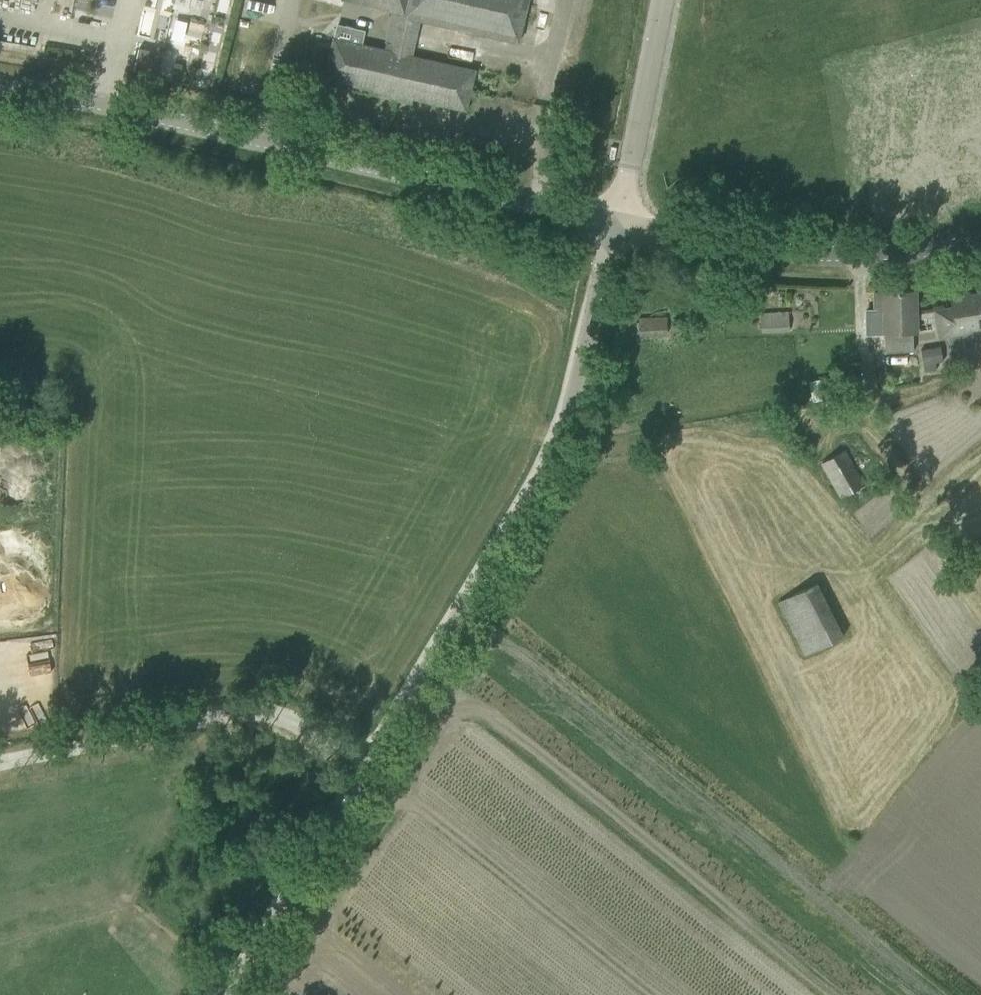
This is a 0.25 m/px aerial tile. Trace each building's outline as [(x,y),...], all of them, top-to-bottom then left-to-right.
[(469,112),(478,69),(477,69),(483,43),(419,28),(421,19),(522,42),(532,0),(346,0),(393,11),(384,49),(333,38),(330,53),(328,59),(327,66),(324,79),(377,91),(376,95),(394,100),(396,95),(469,112)] [(133,71),(157,76),(163,53),(139,48),(133,71)] [(317,55),(315,63),(327,66),(328,59),(330,53),(321,52),(317,55)] [(915,291),(874,292),(874,311),(883,310),(884,333),(884,336),(912,335),(912,332),(917,332),(916,314),(916,311),(915,291)] [(916,314),(917,332),(922,332),(938,329),(939,337),(945,336),(956,334),(969,332),(969,330),(980,328),(980,293),(970,295),(970,292),(949,296),(951,308),(934,311),(933,311),(916,314)] [(760,314),(761,334),(789,333),(788,313),(760,314)] [(638,318),(639,334),(667,333),(666,317),(638,318)] [(940,347),(921,350),(924,372),(936,370),(935,363),(942,362),(940,347)] [(821,463),(841,499),(864,486),(844,450),(821,463)] [(843,636),(816,582),(777,601),(804,655),(843,636)]
